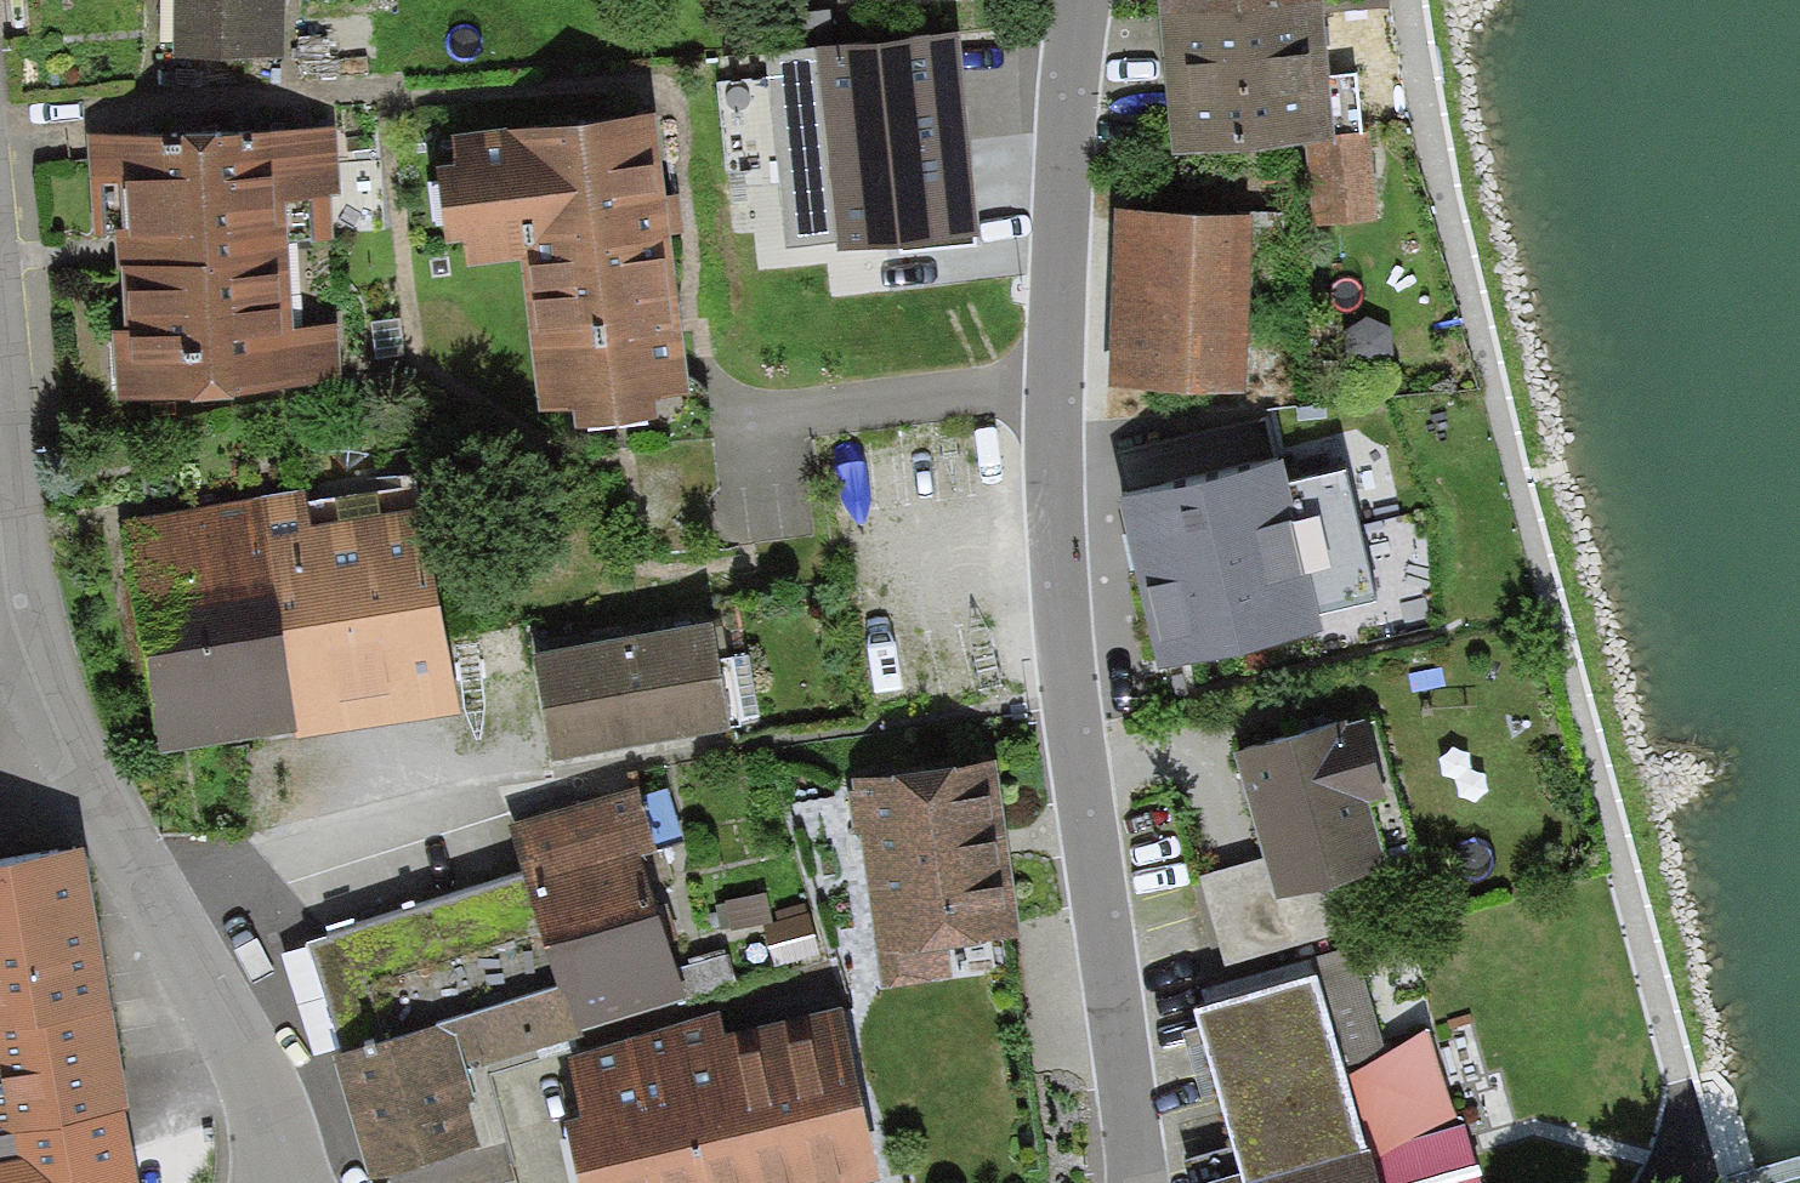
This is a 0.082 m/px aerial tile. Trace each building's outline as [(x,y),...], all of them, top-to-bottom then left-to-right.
[(172,35),(194,65),(284,61),(287,0),(174,0),(172,35)] [(839,9),(916,0),(838,0),(839,9)] [(1159,18),(1321,4),(1326,4),(1326,0),(1158,0),(1159,18)] [(1335,143),(1321,4),(1159,18),(1165,72),(1173,159),(1307,146),(1335,143)] [(959,37),(815,53),(835,247),(836,257),(981,241),(969,122),(959,37)] [(835,247),(815,53),(765,58),(786,253),(835,247)] [(657,120),(449,143),(452,171),(435,173),(444,251),(462,249),(464,273),(521,267),(538,419),(570,416),(573,437),(657,427),(654,402),(688,398),(668,221),(657,120)] [(336,127),(89,142),(94,236),(117,235),(118,246),(123,336),(114,337),(118,406),(340,385),(336,327),(292,330),(287,244),(329,242),(327,201),(340,200),(336,127)] [(1370,140),(1335,143),(1307,146),(1314,228),(1377,222),(1370,140)] [(1252,222),(1115,215),(1106,392),(1243,399),(1252,222)] [(1285,468),(1120,507),(1161,676),(1321,639),(1316,620),(1378,606),(1347,476),(1291,490),(1285,468)] [(303,493),(256,501),(294,734),(295,743),(458,717),(425,513),(309,531),(303,493)] [(256,501),(117,524),(161,757),(294,734),(256,501)] [(709,628),(533,659),(552,766),(729,737),(709,628)] [(1366,724),(1236,758),(1263,859),(1275,904),(1335,888),(1387,875),(1369,808),(1388,803),(1366,724)] [(996,765),(847,787),(878,992),(951,981),(947,953),(1022,942),(996,765)] [(506,827),(521,875),(571,1037),(684,1003),(639,857),(653,853),(633,788),(506,827)] [(0,868),(0,1140),(131,1117),(128,1102),(88,854),(0,868)] [(1197,877),(1225,982),(1351,948),(1335,888),(1275,904),(1263,859),(1197,877)] [(521,875),(304,943),(341,1061),(331,1064),(368,1182),(386,1182),(486,1152),(463,1077),(573,1043),(571,1037),(521,875)] [(765,894),(725,903),(732,933),(762,926),(772,924),(769,914),(765,894)] [(772,924),(762,926),(774,970),(821,957),(805,903),(769,914),(772,924)] [(1202,992),(1208,1012),(1318,980),(1343,1069),(1385,1057),(1354,949),(1202,992)] [(1370,1159),(1370,1157),(1368,1158),(1343,1069),(1318,980),(1208,1012),(1194,1016),(1241,1180),(1229,1182),(1378,1182),(1370,1159)] [(567,1061),(581,1125),(566,1128),(578,1182),(879,1182),(842,1014),(722,1038),(718,1016),(567,1061)] [(128,1102),(131,1117),(0,1140),(0,1182),(159,1182),(144,1100),(128,1102)] [(1370,1159),(1378,1182),(1479,1182),(1463,1133),(1370,1159)]
